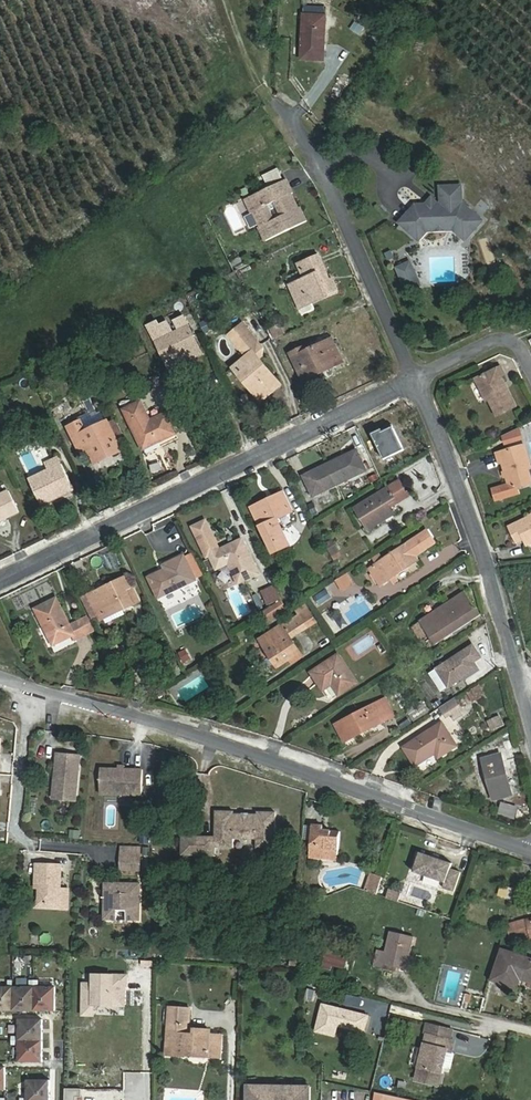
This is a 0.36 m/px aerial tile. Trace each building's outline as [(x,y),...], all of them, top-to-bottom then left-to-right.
[(304,15),(302,60),(324,61),(326,16),(304,15)] [(270,187),(285,180),(279,167),(264,174),(270,187)] [(263,196),(253,201),(271,239),(306,222),(297,206),(288,210),(284,201),(296,195),(287,178),(285,180),(270,187),(261,191),(263,196)] [(400,223),(414,237),(419,231),(419,227),(422,222),(432,222),(435,225),(444,225),(447,222),(457,222),(462,227),(462,232),(468,237),(482,223),(469,211),(469,209),(465,205),(463,205),(462,204),(462,188),(442,188),(442,205),(438,205),(435,208),(432,208),(429,205),(417,205),(400,223)] [(251,196),(253,201),(263,196),(261,191),(251,196)] [(330,274),(327,276),(319,257),(299,265),(303,275),(306,274),(308,279),(291,286),(300,308),(337,292),(330,274)] [(410,260),(394,267),(406,294),(422,286),(410,260)] [(158,322),(149,327),(169,367),(201,352),(184,317),(175,322),(180,331),(165,338),(158,322)] [(229,336),(247,357),(233,368),(249,387),(252,384),(264,399),(281,385),(260,359),(263,356),(263,349),(243,324),(229,336)] [(341,360),(332,339),(307,351),(305,348),(291,354),(304,382),(323,373),(321,369),(341,360)] [(476,379),(487,401),(489,400),(497,416),(516,407),(501,377),(505,376),(501,367),(476,379)] [(151,378),(154,388),(162,386),(159,375),(151,378)] [(124,410),(143,450),(176,434),(166,414),(150,422),(140,402),(124,410)] [(0,410),(0,433),(11,427),(3,409),(0,410)] [(87,432),(82,423),(81,421),(69,427),(81,452),(88,448),(95,464),(121,451),(107,422),(87,432)] [(380,429),(371,434),(383,459),(402,450),(391,427),(381,432),(380,429)] [(497,454),(500,463),(503,462),(511,489),(530,483),(530,467),(524,446),(497,454)] [(356,451),(304,476),(313,496),(366,472),(356,451)] [(74,490),(62,464),(49,471),(29,480),(41,506),(74,490)] [(400,481),(355,508),(364,523),(382,512),(386,519),(394,514),(390,507),(409,496),(400,481)] [(19,512),(9,491),(0,496),(0,521),(19,512)] [(267,500),(251,508),(274,554),(290,546),(278,520),(292,513),(284,495),(269,503),(267,500)] [(510,527),(517,542),(523,539),(526,546),(530,544),(530,517),(510,527)] [(207,557),(210,555),(217,569),(228,564),(238,584),(259,574),(242,539),(219,550),(205,522),(192,528),(207,557)] [(428,531),(369,569),(380,586),(418,561),(415,556),(436,543),(428,531)] [(330,550),(336,560),(343,556),(337,545),(330,550)] [(204,576),(193,554),(185,558),(195,580),(204,576)] [(167,570),(148,578),(158,598),(195,580),(185,558),(184,557),(165,566),(167,570)] [(90,595),(100,616),(129,602),(131,605),(138,602),(126,577),(90,595)] [(262,591),(269,605),(283,599),(276,585),(262,591)] [(326,591),(314,599),(319,606),(331,598),(326,591)] [(465,592),(413,627),(421,640),(429,635),(435,645),(480,615),(465,592)] [(51,648),(75,636),(69,624),(56,597),(32,608),(51,648)] [(283,599),(263,612),(269,622),(288,609),(283,599)] [(95,632),(87,615),(69,624),(75,636),(77,640),(95,632)] [(300,615),(260,640),(277,667),(290,659),(292,663),(303,656),(291,638),(308,627),(300,615)] [(342,616),(335,621),(342,630),(348,626),(342,616)] [(437,670),(449,688),(478,669),(474,663),(481,658),(473,646),(437,670)] [(184,663),(192,659),(186,648),(179,652),(184,663)] [(339,655),(312,673),(323,690),(333,684),(340,694),(357,683),(339,655)] [(478,686),(467,693),(473,702),(484,695),(478,686)] [(407,706),(400,691),(385,699),(393,713),(407,706)] [(385,699),(336,724),(345,742),(394,717),(393,713),(385,699)] [(455,699),(441,708),(447,716),(451,713),(455,720),(462,715),(458,709),(461,707),(455,699)] [(428,712),(422,702),(408,711),(414,721),(428,712)] [(491,732),(505,727),(502,716),(488,720),(491,732)] [(443,724),(404,748),(416,766),(436,753),(439,757),(457,746),(443,724)] [(80,756),(58,754),(54,798),(76,801),(80,756)] [(501,754),(482,760),(493,800),(513,795),(501,754)] [(118,769),(101,769),(100,795),(142,795),(143,770),(125,770),(118,769)] [(520,809),(502,803),(499,814),(521,820),(524,812),(529,814),(530,808),(521,805),(520,809)] [(234,812),(216,812),(215,847),(233,847),(233,839),(257,839),(257,848),(275,848),(276,813),(258,812),(258,814),(246,814),(234,814),(234,812)] [(324,826),(314,825),(311,859),(329,860),(330,856),(338,857),(340,832),(323,831),(324,826)] [(452,864),(420,853),(413,872),(445,883),(443,888),(454,892),(461,873),(450,869),(452,864)] [(140,857),(121,857),(121,870),(140,871),(140,857)] [(62,865),(37,864),(36,883),(40,883),(40,888),(40,898),(46,905),(60,906),(60,909),(69,909),(69,889),(61,889),(62,865)] [(371,874),(365,891),(377,895),(383,878),(371,874)] [(140,885),(106,884),(105,919),(117,919),(117,913),(119,911),(125,911),(127,913),(127,919),(139,920),(140,885)] [(500,885),(497,896),(512,900),(515,889),(500,885)] [(399,899),(401,891),(390,889),(388,897),(399,899)] [(414,937),(391,931),(386,952),(378,950),(374,966),(383,968),(384,964),(406,969),(414,937)] [(291,964),(301,966),(304,952),(294,950),(291,964)] [(326,950),(323,966),(346,970),(349,954),(326,950)] [(503,951),(493,980),(510,985),(513,976),(530,982),(530,960),(503,951)] [(82,1016),(95,1016),(96,1006),(126,1007),(127,986),(129,986),(129,973),(92,973),(92,982),(82,982),(82,1016)] [(0,986),(0,1011),(13,1011),(13,986),(0,986)] [(35,986),(13,986),(13,1011),(35,1011),(35,986)] [(57,986),(35,986),(35,1011),(57,1010),(57,986)] [(462,1009),(481,1014),(482,1011),(486,993),(467,988),(462,1009)] [(220,1050),(221,1036),(210,1035),(210,1031),(195,1030),(194,1035),(188,1035),(190,1010),(171,1008),(167,1054),(186,1056),(186,1055),(209,1056),(209,1049),(220,1050)] [(43,1019),(19,1019),(19,1040),(44,1040),(43,1019)] [(427,1034),(451,1040),(453,1031),(427,1024),(425,1034),(427,1034)] [(451,1040),(427,1034),(416,1080),(440,1085),(443,1073),(439,1073),(440,1068),(444,1069),(448,1052),(452,1053),(455,1041),(451,1040)] [(44,1040),(19,1040),(19,1062),(44,1062),(44,1040)] [(347,1080),(349,1068),(332,1065),(330,1077),(347,1080)] [(395,1077),(397,1068),(386,1066),(384,1075),(395,1077)] [(27,1080),(27,1099),(51,1099),(51,1080),(27,1080)] [(314,1085),(248,1084),(247,1099),(313,1099),(314,1085)]
